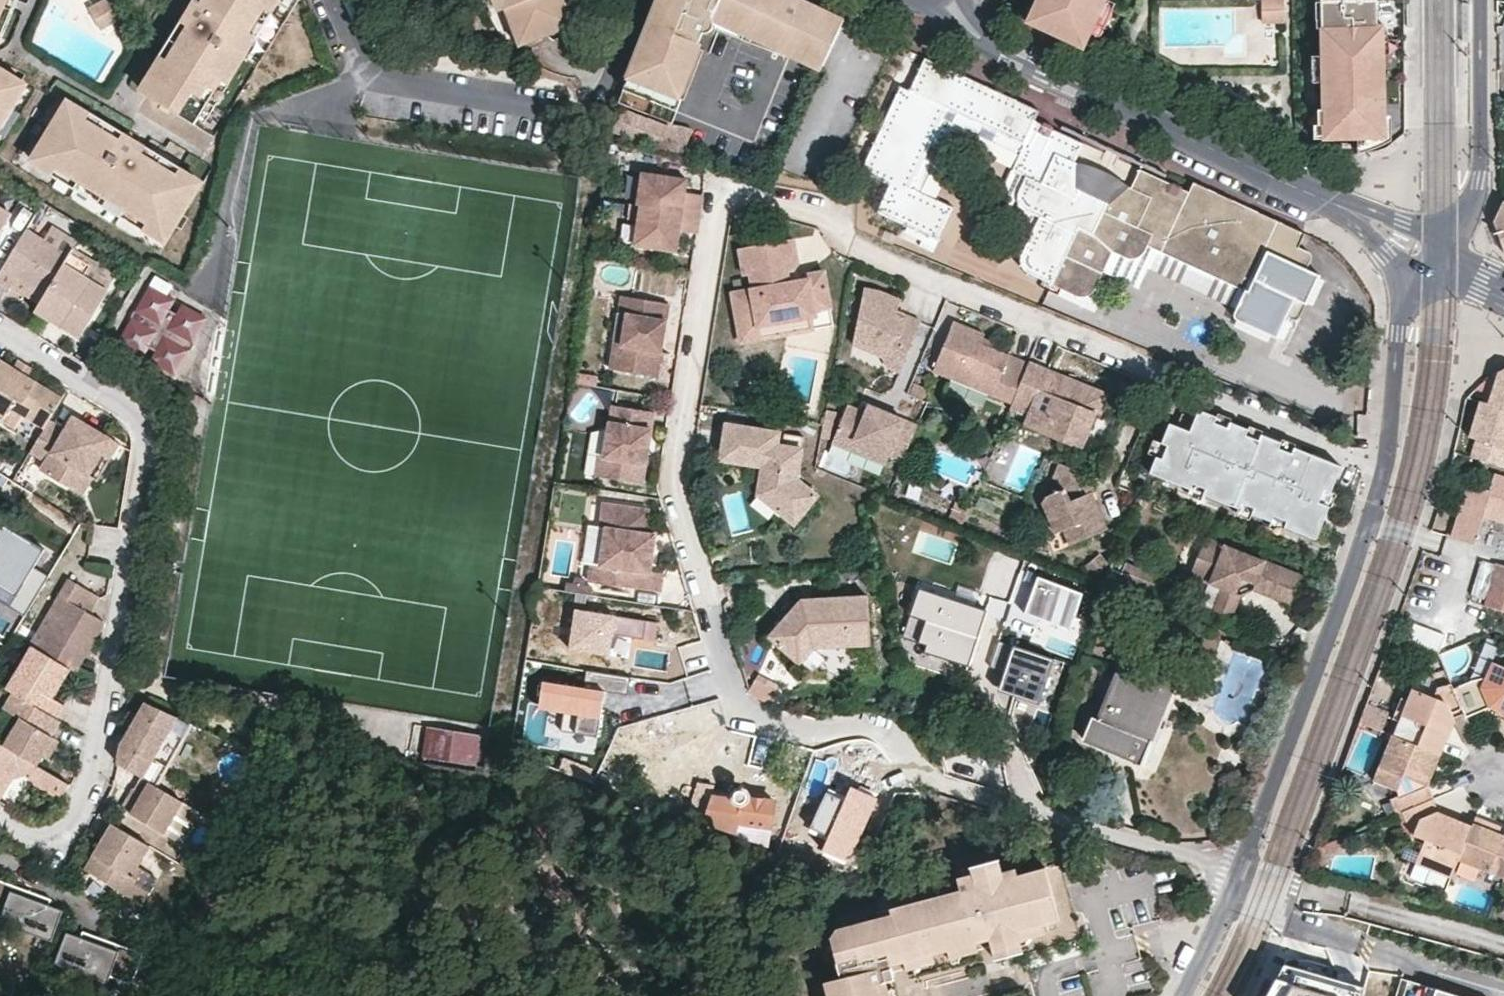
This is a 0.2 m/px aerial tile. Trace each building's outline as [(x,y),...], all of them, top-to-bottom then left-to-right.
[(1,7),(6,10),(10,0),(0,0),(0,10),(1,7)] [(17,0),(10,0),(6,10),(12,12),(17,0)] [(87,3),(100,26),(118,17),(109,0),(93,0),(87,3)] [(187,10),(194,14),(189,23),(151,87),(147,93),(198,123),(201,117),(211,100),(207,98),(214,86),(218,88),(239,53),(246,57),(259,34),(253,30),(261,17),(256,15),(263,3),(274,9),(280,0),(193,0),(187,10)] [(498,1),(501,6),(504,6),(518,43),(535,37),(547,33),(543,23),(571,13),(566,0),(498,0),(498,1)] [(670,1),(666,11),(655,6),(642,38),(629,69),(685,92),(687,93),(708,42),(703,40),(705,36),(703,35),(705,30),(706,30),(707,30),(708,30),(709,30),(709,29),(710,29),(711,29),(711,28),(712,28),(712,27),(714,23),(819,71),(843,19),(806,2),(802,12),(796,10),(799,3),(799,2),(800,2),(800,1),(800,0),(799,0),(667,0),(670,1)] [(667,0),(657,0),(655,6),(666,11),(670,1),(667,0)] [(1027,23),(1085,50),(1093,34),(1108,1),(1108,0),(1037,0),(1027,23)] [(1264,22),(1287,21),(1287,0),(1263,0),(1264,22)] [(1322,2),(1322,29),(1322,56),(1322,84),(1323,141),(1358,141),(1385,141),(1385,116),(1385,28),(1378,29),(1378,0),(1322,0),(1322,2)] [(1100,38),(1116,4),(1108,1),(1093,34),(1100,38)] [(274,9),(263,3),(256,15),(261,17),(253,30),(259,34),(260,34),(275,10),(274,9)] [(12,12),(6,10),(1,7),(0,10),(0,21),(1,22),(0,23),(0,37),(1,38),(12,12)] [(194,14),(187,10),(182,19),(189,23),(194,14)] [(574,24),(571,13),(543,23),(547,33),(574,24)] [(151,87),(189,23),(182,19),(144,83),(151,87)] [(208,121),(246,57),(239,53),(218,88),(214,86),(207,98),(211,100),(201,117),(208,121)] [(1035,108),(920,54),(904,88),(896,84),(858,169),(886,182),(873,210),(934,238),(950,204),(917,188),(948,122),(1015,151),(1008,168),(1019,174),(1014,186),(1013,192),(1014,196),(1015,200),(1018,204),(1036,214),(1019,251),(1018,256),(1019,260),(1021,264),(1024,267),(1028,270),(1067,290),(1072,292),(1080,292),(1084,291),(1089,288),(1092,286),(1095,283),(1110,250),(1120,255),(1125,257),(1129,257),(1133,257),(1138,254),(1141,251),(1143,247),(1144,243),(1242,289),(1232,309),(1232,312),(1233,316),(1235,318),(1274,336),(1284,315),(1293,318),(1296,317),(1298,316),(1300,314),(1318,273),(1302,266),(1309,252),(1296,245),(1302,231),(1193,181),(1188,191),(1138,169),(1130,185),(1120,185),(1116,187),(1113,189),(1110,193),(1109,198),(1078,184),(1081,174),(1081,171),(1080,168),(1078,164),(1072,159),(1080,140),(1031,117),(1035,108)] [(1322,84),(1322,56),(1312,56),(1312,84),(1322,84)] [(19,87),(22,81),(0,68),(0,118),(19,87)] [(685,92),(629,69),(623,83),(619,94),(675,116),(680,105),(685,92)] [(30,85),(22,81),(19,87),(26,91),(30,85)] [(19,87),(0,118),(0,135),(26,91),(19,87)] [(684,144),(692,121),(667,118),(667,116),(621,99),(612,122),(659,141),(660,139),(684,144)] [(72,104),(66,100),(62,107),(68,110),(72,104)] [(122,133),(72,103),(72,104),(68,110),(118,140),(122,133)] [(78,184),(102,198),(112,205),(116,198),(128,205),(124,212),(147,225),(143,231),(160,241),(164,235),(170,239),(200,188),(194,185),(141,154),(132,148),(136,142),(122,133),(118,140),(68,110),(62,107),(33,157),(39,161),(35,167),(52,177),(55,171),(78,184)] [(1385,116),(1385,141),(1358,141),(1358,153),(1370,150),(1378,147),(1390,141),(1393,140),(1393,116),(1385,116)] [(198,178),(145,146),(141,154),(194,185),(198,178)] [(39,161),(33,157),(29,163),(35,167),(39,161)] [(78,184),(55,171),(52,177),(74,190),(78,184)] [(632,204),(635,205),(660,208),(667,209),(695,213),(696,203),(697,194),(680,191),(682,178),(636,172),(632,204)] [(204,181),(198,178),(194,185),(200,188),(204,181)] [(128,205),(116,198),(112,205),(102,198),(98,204),(143,231),(147,225),(124,212),(128,205)] [(1499,209),(1495,218),(1500,235),(1503,245),(1503,198),(1499,209)] [(658,227),(660,208),(635,205),(630,245),(672,251),(673,240),(675,229),(664,227),(658,227)] [(664,227),(667,209),(660,208),(658,227),(664,227)] [(75,244),(49,229),(41,242),(67,257),(68,255),(71,250),(75,244)] [(0,270),(0,284),(9,289),(10,287),(15,279),(44,296),(67,257),(24,231),(0,270)] [(170,239),(164,235),(160,241),(167,245),(170,239)] [(831,288),(829,273),(808,275),(805,282),(806,290),(796,291),(795,283),(794,272),(799,271),(805,263),(803,238),(743,244),(746,272),(757,271),(759,286),(738,288),(742,325),(763,322),(812,317),(817,310),(815,290),(831,288)] [(71,250),(68,255),(89,267),(91,263),(71,250)] [(59,320),(55,326),(79,340),(108,293),(82,278),(89,267),(68,255),(67,257),(44,296),(39,304),(37,307),(59,320)] [(114,283),(89,267),(82,278),(108,293),(114,283)] [(10,287),(39,304),(44,296),(15,279),(10,287)] [(170,289),(154,280),(117,344),(141,357),(145,350),(154,355),(150,362),(171,374),(203,318),(181,306),(176,315),(168,310),(173,301),(166,297),(170,289)] [(805,282),(795,283),(796,291),(806,290),(805,282)] [(897,296),(879,288),(865,285),(850,341),(864,346),(867,338),(883,344),(880,352),(884,362),(897,367),(917,316),(902,310),(901,314),(891,310),(893,307),(897,296)] [(815,290),(817,310),(833,309),(831,288),(815,290)] [(621,312),(613,371),(654,377),(657,352),(665,303),(616,296),(614,311),(621,312)] [(37,307),(33,313),(55,326),(59,320),(37,307)] [(621,312),(614,311),(605,370),(613,371),(621,312)] [(986,331),(953,319),(931,373),(1011,403),(1029,358),(997,347),(982,341),(985,334),(986,331)] [(763,322),(742,325),(743,337),(764,335),(763,322)] [(982,341),(997,347),(1000,340),(985,334),(982,341)] [(883,344),(867,338),(864,346),(880,352),(883,344)] [(664,353),(657,352),(654,377),(661,378),(664,353)] [(63,397),(29,376),(14,367),(0,358),(0,405),(27,422),(25,425),(41,434),(49,421),(63,397)] [(1011,403),(1010,406),(1030,414),(1051,423),(1047,433),(1078,446),(1085,427),(1093,430),(1099,414),(1103,416),(1112,393),(1065,374),(1064,377),(1059,375),(1057,379),(1049,376),(1053,368),(1049,366),(1029,358),(1011,403)] [(29,376),(34,367),(20,359),(14,367),(29,376)] [(1066,373),(1053,368),(1049,376),(1057,379),(1059,375),(1064,377),(1065,374),(1066,373)] [(1494,376),(1486,402),(1503,408),(1503,370),(1499,373),(1494,376)] [(1475,458),(1503,465),(1503,462),(1503,408),(1486,402),(1483,402),(1472,439),(1480,442),(1475,458)] [(874,408),(866,404),(863,412),(871,415),(874,408)] [(853,440),(887,454),(901,459),(915,424),(874,408),(871,415),(863,412),(845,405),(830,442),(849,450),(853,440)] [(640,485),(651,414),(610,407),(601,458),(596,457),(593,478),(640,485)] [(1168,421),(1148,470),(1313,538),(1341,469),(1197,410),(1189,429),(1168,421)] [(1051,423),(1030,414),(1026,425),(1047,433),(1051,423)] [(110,440),(72,416),(64,430),(60,428),(49,421),(41,434),(28,455),(31,457),(43,464),(38,472),(76,495),(86,480),(100,456),(110,440)] [(777,431),(725,424),(719,462),(758,468),(761,468),(760,471),(756,496),(761,490),(779,505),(774,511),(792,525),(815,497),(795,482),(794,481),(795,479),(799,451),(779,448),(775,447),(775,445),(777,431)] [(1085,427),(1078,446),(1085,449),(1093,430),(1085,427)] [(802,435),(782,432),(779,448),(799,451),(802,435)] [(118,445),(110,440),(100,456),(108,461),(118,445)] [(887,454),(853,440),(849,450),(883,463),(884,462),(887,454)] [(1096,488),(1089,473),(1058,461),(1053,475),(1059,489),(1045,494),(1042,502),(1057,532),(1064,529),(1072,544),(1109,526),(1094,496),(1090,498),(1087,492),(1092,490),(1096,488)] [(1451,539),(1474,546),(1483,518),(1503,524),(1503,479),(1494,476),(1489,492),(1468,486),(1451,539)] [(779,505),(761,490),(756,496),(774,511),(779,505)] [(649,570),(653,534),(643,533),(646,509),(601,503),(598,528),(604,529),(600,564),(590,563),(588,582),(659,591),(662,572),(649,570)] [(961,526),(968,508),(957,503),(949,521),(961,526)] [(11,524),(0,542),(0,610),(14,619),(57,549),(11,524)] [(600,564),(604,529),(598,528),(586,527),(582,562),(590,563),(600,564)] [(1299,576),(1204,537),(1188,575),(1219,588),(1210,610),(1228,618),(1238,595),(1251,589),(1287,604),(1299,576)] [(1139,566),(1122,559),(1113,580),(1152,596),(1163,570),(1140,561),(1139,566)] [(1481,561),(1471,592),(1484,596),(1482,604),(1503,610),(1503,567),(1481,561)] [(1037,578),(1024,613),(1070,629),(1083,594),(1037,578)] [(69,665),(75,669),(103,621),(87,611),(96,595),(68,579),(59,595),(65,598),(37,647),(69,665)] [(911,641),(965,659),(981,611),(914,589),(897,637),(911,641)] [(65,598),(59,595),(30,643),(33,645),(37,647),(65,598)] [(591,596),(588,609),(597,611),(613,613),(614,600),(591,596)] [(861,597),(796,602),(765,637),(794,663),(809,647),(844,645),(843,638),(863,637),(861,597)] [(556,605),(537,731),(580,736),(597,611),(588,609),(556,605)] [(596,738),(613,613),(597,611),(580,736),(596,738)] [(863,637),(843,638),(844,645),(864,644),(863,637)] [(962,668),(965,659),(911,641),(908,651),(962,668)] [(58,683),(69,665),(37,647),(33,645),(17,671),(26,676),(16,693),(57,717),(65,702),(51,694),(45,690),(48,685),(58,683)] [(1068,663),(1013,646),(1000,691),(1055,707),(1068,663)] [(1455,686),(1463,704),(1466,711),(1492,700),(1494,705),(1503,709),(1503,662),(1496,659),(1487,682),(1476,678),(1455,686)] [(1154,683),(1109,665),(1090,716),(1083,714),(1075,735),(1136,759),(1144,736),(1136,733),(1154,683)] [(26,676),(17,671),(7,688),(14,692),(16,693),(26,676)] [(773,686),(756,671),(745,684),(747,690),(760,701),(773,686)] [(1423,731),(1418,744),(1432,749),(1440,752),(1446,735),(1440,727),(1442,721),(1452,717),(1449,711),(1463,704),(1455,686),(1454,681),(1439,687),(1436,697),(1411,689),(1407,699),(1402,715),(1416,721),(1414,727),(1423,731)] [(51,694),(58,683),(48,685),(45,690),(51,694)] [(52,733),(61,719),(57,717),(16,693),(14,692),(5,706),(21,717),(4,744),(37,764),(54,736),(52,733)] [(1402,715),(1407,699),(1400,697),(1392,719),(1414,727),(1416,721),(1402,715)] [(1492,700),(1466,711),(1468,716),(1484,709),(1494,705),(1492,700)] [(181,717),(147,701),(120,746),(117,763),(143,778),(181,717)] [(1466,711),(1463,704),(1449,711),(1452,717),(1466,711)] [(181,717),(143,778),(155,785),(193,723),(181,717)] [(1449,726),(1452,717),(1442,721),(1440,727),(1446,735),(1449,726)] [(483,737),(428,728),(423,758),(477,767),(478,767),(483,737)] [(1392,801),(1398,814),(1403,813),(1433,798),(1427,785),(1434,768),(1426,764),(1432,749),(1418,744),(1392,735),(1375,783),(1396,791),(1392,801)] [(656,753),(636,746),(633,745),(620,741),(610,769),(646,782),(656,753)] [(0,799),(13,778),(29,773),(36,778),(37,781),(61,795),(70,783),(37,764),(4,744),(0,742),(0,799)] [(1440,752),(1432,749),(1426,764),(1434,768),(1437,760),(1440,752)] [(478,767),(477,767),(476,774),(486,775),(487,769),(478,767)] [(155,785),(143,778),(135,792),(143,796),(133,813),(167,833),(168,831),(185,803),(155,785)] [(689,805),(687,811),(766,844),(771,799),(742,793),(742,789),(740,787),(737,786),(735,787),(733,789),(732,795),(709,792),(707,800),(700,796),(692,805),(689,805)] [(1419,863),(1450,877),(1458,858),(1471,825),(1458,820),(1451,823),(1443,819),(1439,812),(1433,798),(1403,813),(1416,837),(1427,842),(1419,863)] [(198,811),(185,803),(168,831),(181,839),(198,811)] [(1449,816),(1439,812),(1443,819),(1451,823),(1458,820),(1449,816)] [(1485,826),(1488,820),(1483,817),(1476,815),(1473,822),(1485,826)] [(1488,820),(1485,826),(1473,822),(1471,825),(1458,858),(1490,871),(1491,869),(1503,874),(1503,826),(1488,820)] [(150,847),(106,821),(98,836),(101,838),(82,871),(145,908),(161,880),(138,866),(150,847)] [(973,862),(975,869),(1003,861),(1001,854),(973,862)] [(880,980),(891,977),(897,975),(893,961),(906,958),(935,950),(949,946),(978,938),(992,934),(996,947),(1022,940),(1019,926),(1047,919),(1060,915),(1046,863),(1006,873),(1003,861),(975,869),(958,874),(961,887),(892,905),(893,910),(839,925),(841,931),(852,971),(843,974),(827,978),(832,995),(885,995),(880,980)] [(0,880),(0,915),(2,916),(0,921),(0,922),(53,941),(65,910),(50,905),(52,900),(0,880)] [(1050,927),(1047,919),(1019,926),(1022,940),(1029,938),(1033,931),(1050,927)] [(80,937),(66,931),(54,962),(107,982),(110,976),(131,984),(143,952),(82,930),(80,937)] [(832,933),(843,974),(852,971),(841,931),(832,933)] [(980,946),(978,938),(949,946),(952,959),(960,957),(963,951),(980,946)] [(1024,948),(1022,940),(996,947),(998,955),(1011,952),(1024,948)] [(937,958),(935,950),(906,958),(910,970),(916,969),(920,963),(937,958)] [(1371,987),(1284,959),(1272,995),(1368,995),(1371,987)] [(885,995),(896,995),(900,991),(897,982),(893,983),(891,977),(880,980),(885,995)] [(1407,978),(1401,995),(1464,995),(1407,978)]
